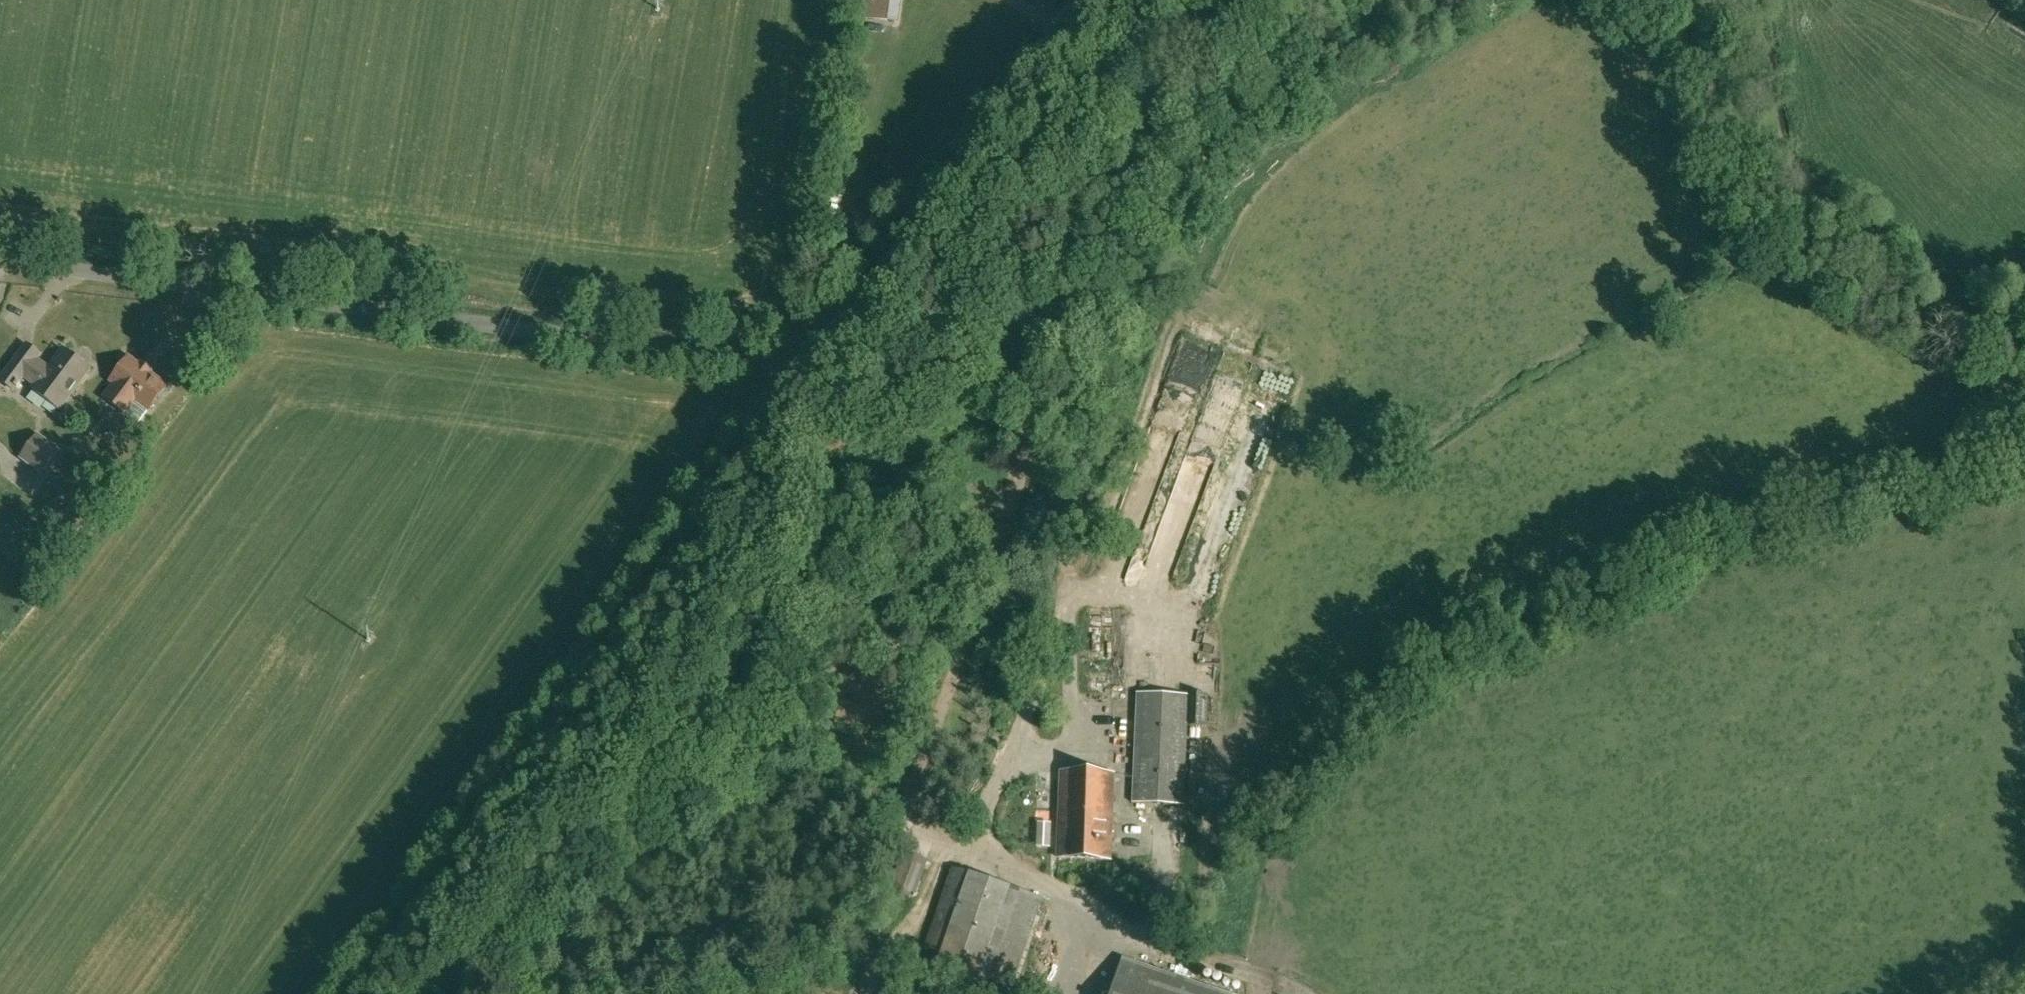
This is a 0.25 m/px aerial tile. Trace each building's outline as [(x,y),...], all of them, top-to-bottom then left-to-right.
[(887,20),(889,0),(864,0),(862,18),(887,20)] [(62,349),(48,368),(37,359),(40,354),(26,344),(0,380),(13,390),(23,377),(35,386),(32,389),(59,409),(89,369),(62,349)] [(136,400),(148,409),(165,385),(127,357),(110,381),(114,384),(104,397),(126,414),(136,400)] [(37,433),(19,458),(41,475),(60,450),(37,433)] [(61,507),(65,524),(81,520),(77,503),(61,507)] [(1206,724),(1207,696),(1138,693),(1133,802),(1183,804),(1186,723),(1206,724)] [(1060,773),(1058,857),(1110,859),(1113,775),(1060,773)] [(1055,846),(1055,822),(1036,822),(1036,846),(1055,846)] [(926,859),(904,851),(890,890),(912,898),(926,859)] [(951,866),(918,960),(1011,990),(1042,898),(951,866)] [(1124,959),(1112,993),(1228,993),(1124,959)]
